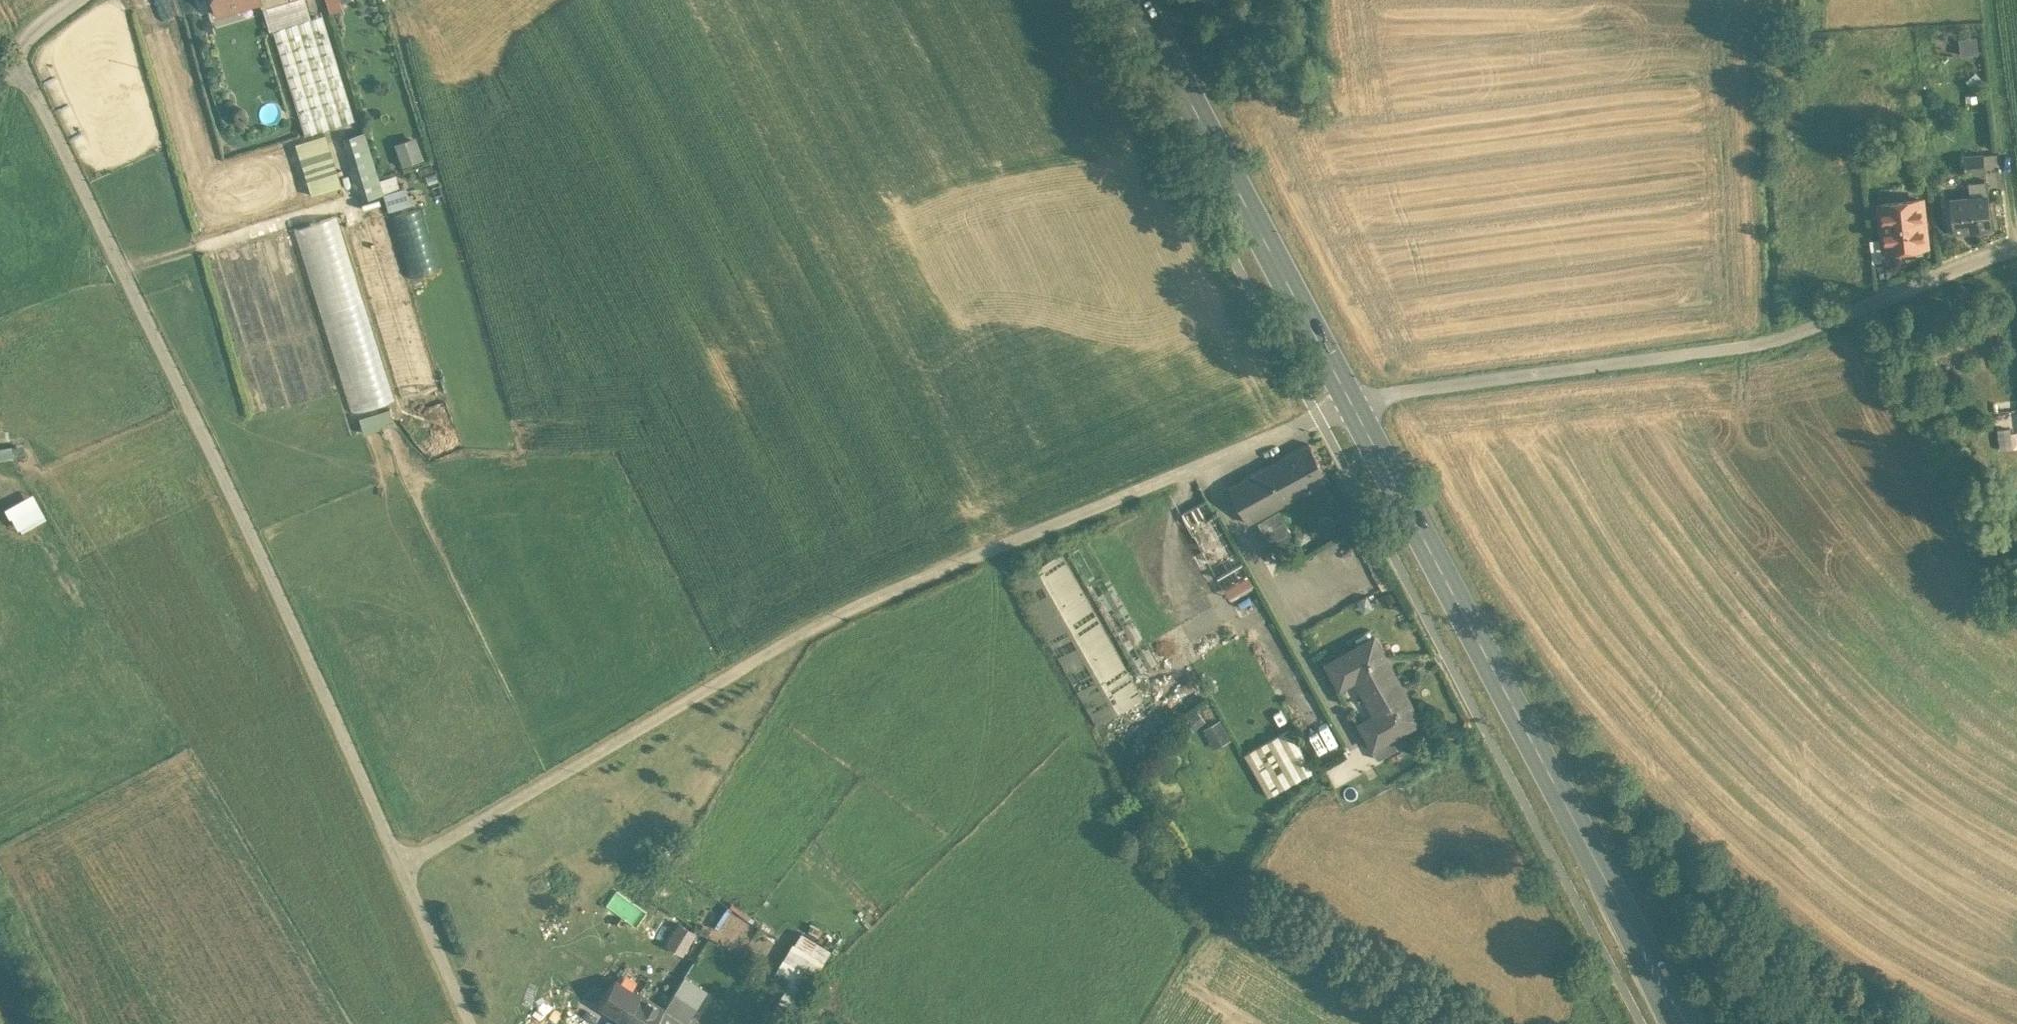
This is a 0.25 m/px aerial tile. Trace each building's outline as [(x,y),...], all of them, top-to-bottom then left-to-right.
[(215,12),(254,0),(211,0),(215,12)] [(330,13),(344,9),(341,0),(326,0),(330,13)] [(213,15),(216,23),(239,16),(237,8),(213,15)] [(322,13),(272,29),(304,133),(354,118),(322,13)] [(294,141),(311,192),(341,182),(323,131),(294,141)] [(382,193),(363,131),(342,138),(362,199),(382,193)] [(415,133),(392,141),(400,164),(423,156),(415,133)] [(1985,156),(1964,159),(1966,176),(1987,173),(1985,156)] [(1989,197),(1951,202),(1956,234),(1993,228),(1989,197)] [(1922,198),(1880,202),(1884,237),(1885,248),(1926,243),(1922,198)] [(421,207),(391,217),(409,278),(439,268),(421,207)] [(384,218),(348,229),(401,395),(436,385),(384,218)] [(337,219),(298,232),(358,414),(398,401),(337,219)] [(1885,248),(1884,237),(1870,238),(1873,260),(1886,259),(1885,248)] [(358,416),(363,430),(393,420),(388,405),(358,416)] [(9,441),(9,430),(0,430),(0,455),(23,454),(22,441),(9,441)] [(1310,443),(1279,459),(1299,494),(1329,478),(1310,443)] [(1279,459),(1230,486),(1249,520),(1249,521),(1299,494),(1279,459)] [(1249,520),(1230,486),(1216,494),(1235,528),(1249,520)] [(5,503),(16,529),(45,517),(34,491),(5,503)] [(1243,562),(1207,499),(1182,512),(1218,577),(1243,562)] [(1279,511),(1259,521),(1271,543),(1291,533),(1279,511)] [(1179,649),(1111,527),(1068,552),(1137,674),(1179,649)] [(1144,697),(1062,551),(1014,578),(1096,724),(1144,697)] [(1421,719),(1375,635),(1326,662),(1341,688),(1355,680),(1373,712),(1359,720),(1373,746),(1391,736),(1421,719)] [(1206,722),(1218,718),(1213,703),(1201,707),(1206,722)] [(1197,709),(1187,716),(1196,728),(1206,721),(1197,709)] [(1204,725),(1212,745),(1231,738),(1223,717),(1204,725)] [(1290,728),(1245,753),(1269,796),(1313,771),(1290,728)] [(1397,747),(1391,736),(1373,746),(1379,757),(1397,747)] [(676,951),(683,938),(653,923),(646,937),(676,951)] [(798,998),(830,947),(799,928),(767,979),(798,998)] [(615,978),(597,1005),(622,1021),(620,1023),(653,1023),(663,1008),(640,993),(615,978)] [(663,1007),(663,1008),(653,1023),(685,1023),(686,1022),(663,1007)]
